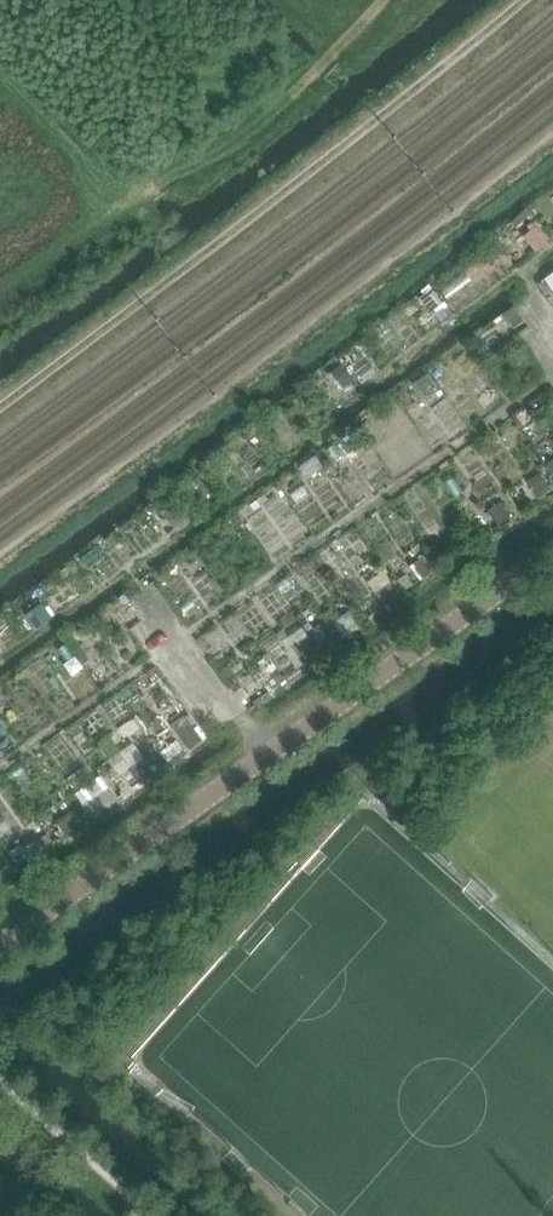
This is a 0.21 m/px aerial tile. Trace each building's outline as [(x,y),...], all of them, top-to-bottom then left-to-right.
[(532,231),(525,237),(537,252),(548,242),(532,223),(528,226),(532,231)] [(433,287),(421,297),(432,310),(444,301),(433,287)] [(515,307),(505,314),(514,325),(524,318),(515,307)] [(370,362),(356,373),(363,383),(378,372),(370,362)] [(343,364),(331,373),(343,388),(354,380),(343,364)] [(428,374),(415,384),(426,400),(440,390),(428,374)] [(355,431),(342,440),(350,452),(363,443),(355,431)] [(237,451),(227,459),(236,471),(246,462),(237,451)] [(542,474),(530,482),(540,498),(552,490),(542,474)] [(170,499),(159,507),(175,528),(186,520),(170,499)] [(502,502),(492,509),(502,523),(512,516),(502,502)] [(461,531),(449,539),(457,552),(470,543),(461,531)] [(423,556),(413,563),(423,578),(433,571),(423,556)] [(290,577),(278,586),(283,593),(296,584),(290,577)] [(390,585),(376,596),(383,606),(385,604),(385,605),(398,596),(390,585)] [(45,605),(30,616),(38,627),(53,617),(45,605)] [(328,625),(315,634),(325,649),(338,640),(328,625)] [(311,634),(292,648),(304,665),(324,652),(311,634)] [(300,667),(285,678),(286,679),(289,683),(304,672),(303,670),(300,667)] [(278,668),(265,678),(273,688),(286,679),(285,678),(278,668)] [(269,692),(255,701),(259,706),(270,698),(273,697),(273,696),(269,692)] [(255,701),(248,706),(254,715),(261,710),(259,706),(255,701)] [(185,716),(172,725),(189,747),(201,738),(185,716)] [(177,740),(161,751),(168,760),(184,750),(177,740)] [(146,760),(130,771),(134,777),(139,783),(144,780),(152,774),(155,772),(146,760)] [(134,777),(128,781),(133,787),(139,783),(134,777)] [(110,786),(96,797),(103,807),(117,796),(110,786)] [(73,813),(59,823),(66,834),(80,824),(73,813)] [(47,833),(40,838),(46,846),(53,841),(47,833)] [(39,837),(24,848),(31,858),(46,847),(46,846),(40,838),(39,837)]
